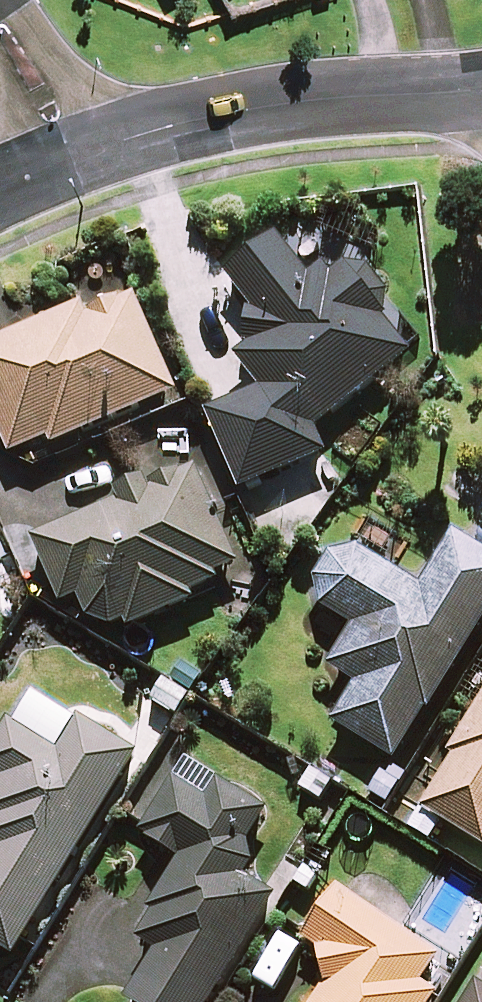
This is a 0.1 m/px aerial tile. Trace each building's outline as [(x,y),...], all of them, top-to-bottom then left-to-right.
[(341,270),(321,246),(302,262),(282,238),(227,283),(248,308),(246,352),(237,360),(262,389),(205,416),(242,493),(323,454),(314,433),(410,352),(386,322),(387,317),(388,312),(388,306),(388,300),(386,295),(384,290),(381,285),(377,281),(373,277),(368,274),(363,272),(358,270),(353,269),(347,269),(341,270)] [(9,455),(48,439),(52,448),(176,396),(135,299),(84,320),(81,312),(0,346),(0,434),(9,455)] [(126,628),(128,633),(191,602),(188,595),(238,571),(209,511),(221,506),(199,462),(32,544),(63,607),(77,601),(87,621),(114,633),(126,628)] [(358,551),(352,550),(347,551),(341,552),(335,554),(330,557),(326,561),(322,565),(318,570),(316,575),(315,581),(314,587),(314,593),(316,599),(318,604),(321,609),(354,630),(329,669),(357,687),(333,725),(395,764),(481,626),(481,554),(455,537),(421,591),(358,551)] [(29,693),(0,740),(0,782),(2,783),(0,785),(0,951),(14,960),(138,760),(78,724),(29,693)] [(445,755),(453,760),(422,809),(481,847),(481,697),(445,755)] [(186,763),(140,838),(181,863),(135,939),(157,952),(127,1001),(211,1001),(278,892),(251,876),(254,837),(269,813),(267,809),(265,805),(263,801),(260,798),(257,795),(254,792),(251,789),(247,787),(243,785),(239,784),(235,783),(231,782),(227,781),(222,782),(218,782),(186,763)] [(339,892),(306,940),(319,955),(326,987),(316,1001),(433,1001),(436,998),(420,987),(439,960),(339,892)] [(467,1001),(481,1001),(481,978),(467,1001)]
